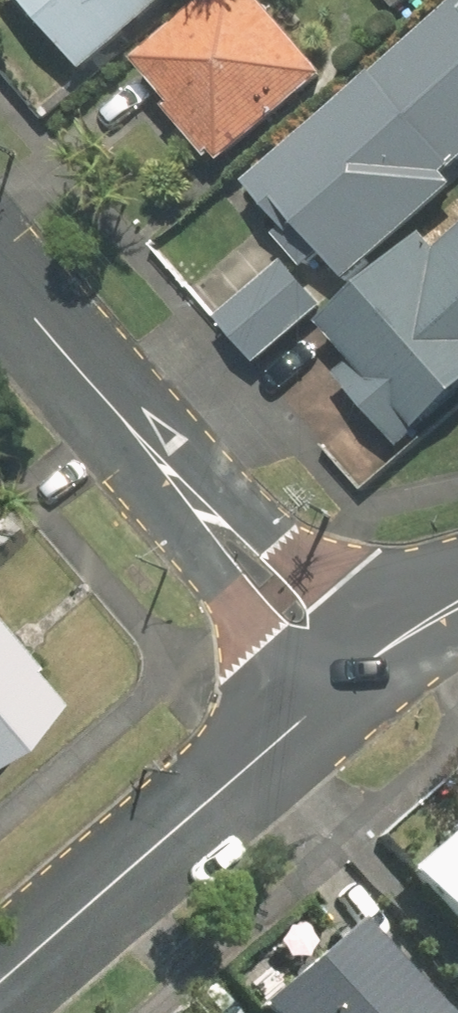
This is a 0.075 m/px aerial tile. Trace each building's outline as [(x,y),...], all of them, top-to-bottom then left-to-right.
[(83,76),(166,0),(14,0),(83,76)] [(137,70),(228,167),(322,78),(248,0),(212,0),(137,70)] [(244,195),(336,297),(455,190),(446,180),(457,169),(457,2),(244,195)] [(319,324),(337,345),(298,379),(314,398),(332,382),(397,458),(457,406),(457,205),(319,324)] [(323,308),(284,261),(215,319),(254,366),(323,308)] [(39,702),(10,668),(17,662),(0,643),(0,736),(39,702)] [(395,877),(457,945),(457,818),(395,877)] [(350,904),(234,1002),(243,1012),(441,1012),(350,904)]
